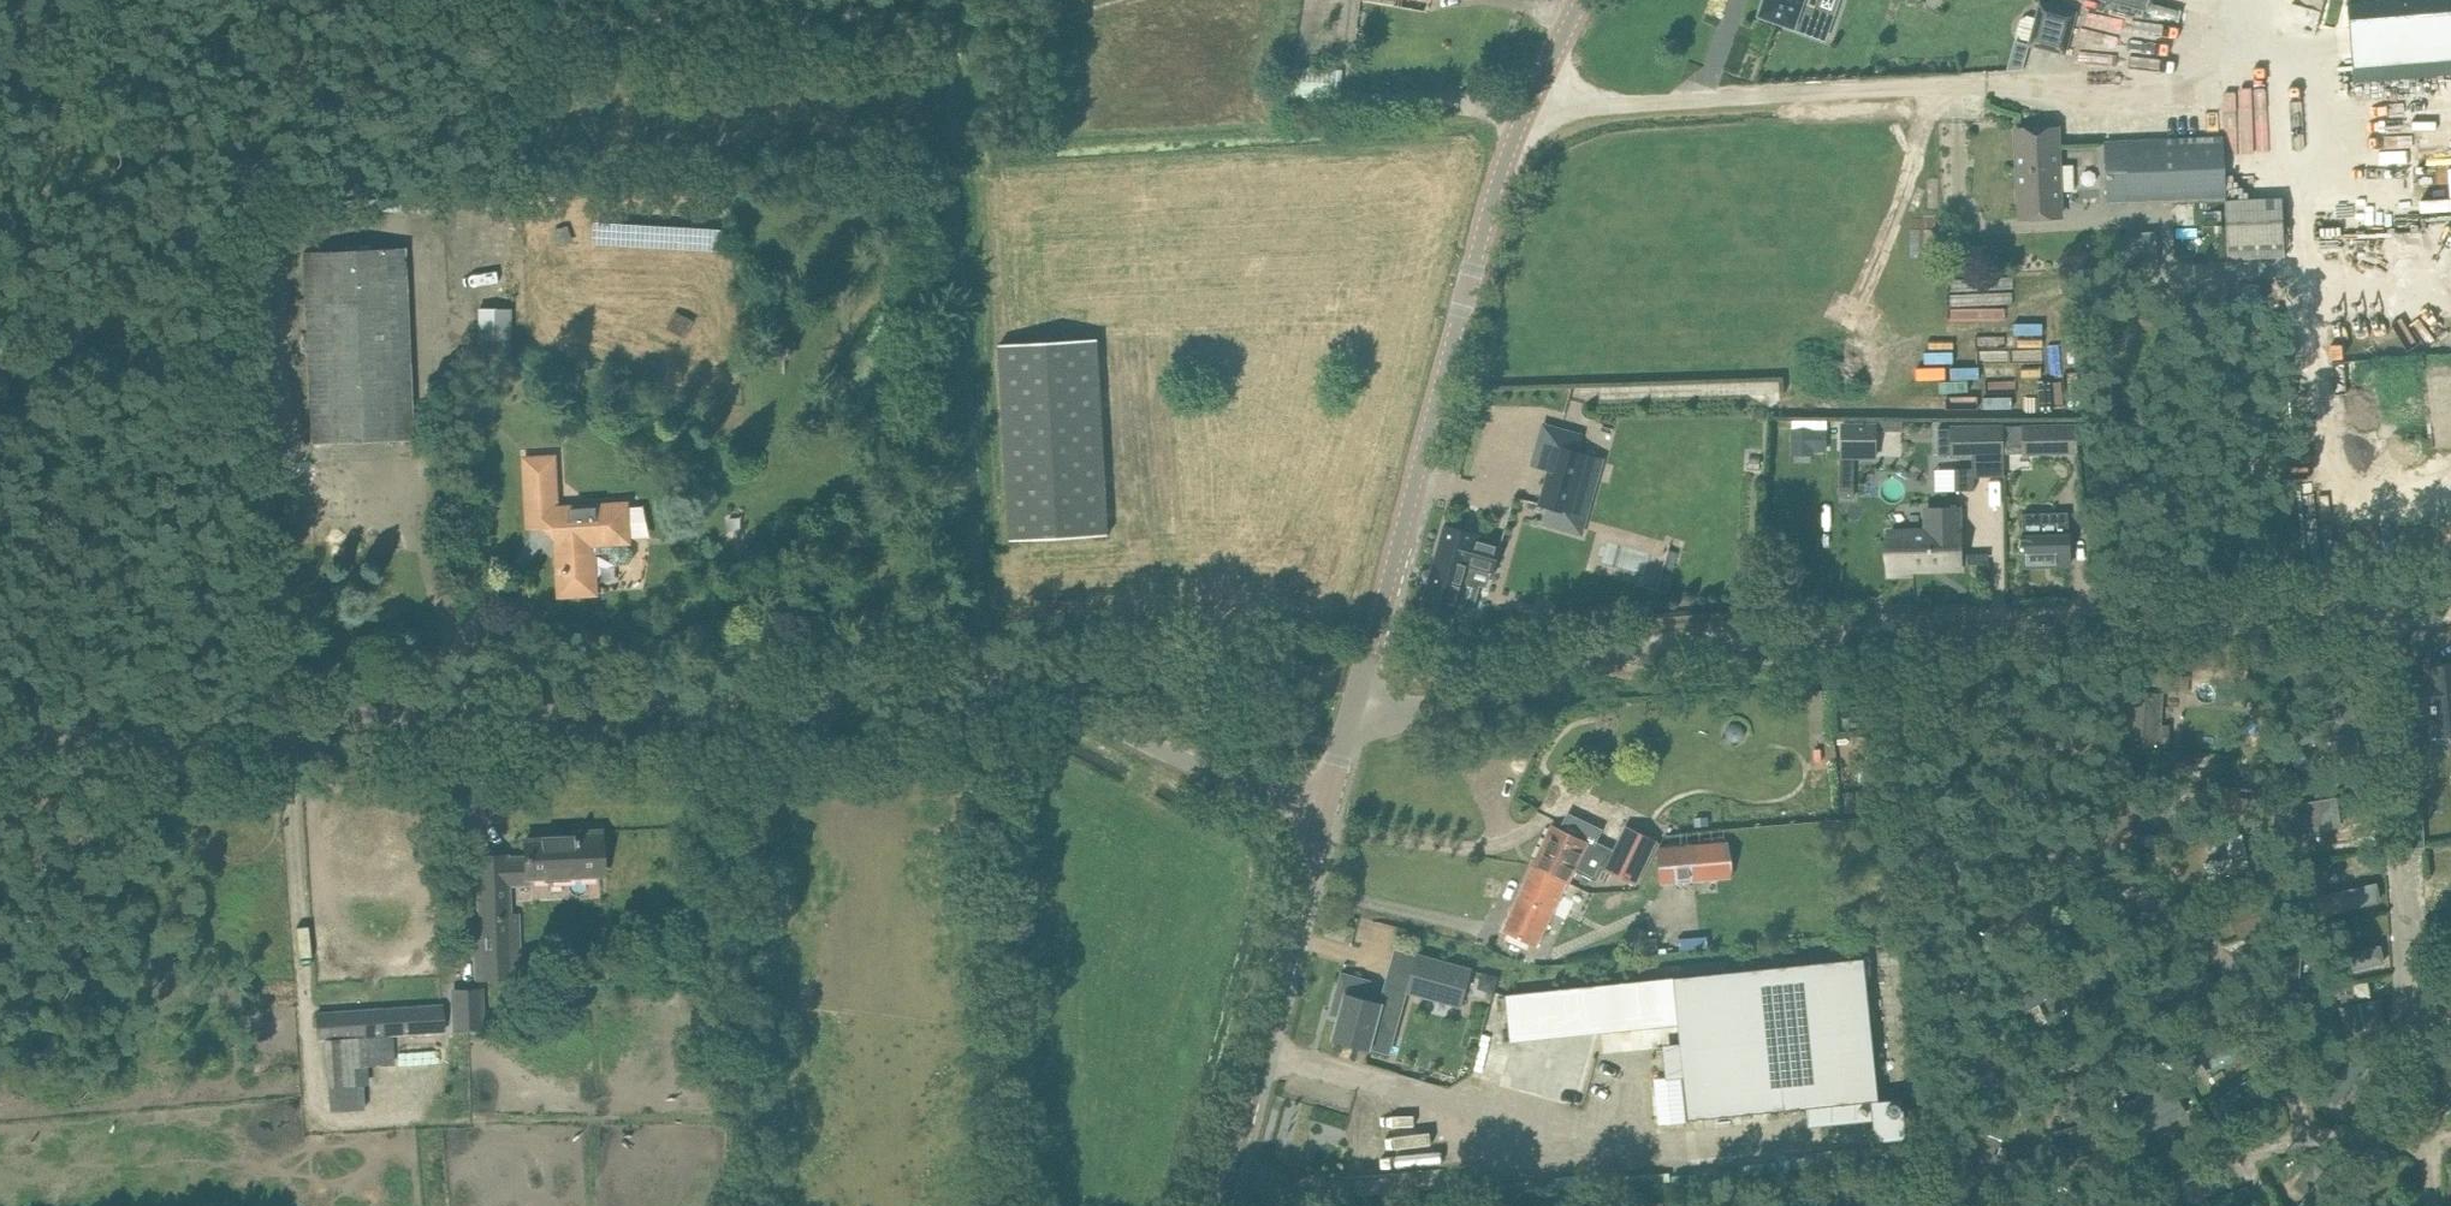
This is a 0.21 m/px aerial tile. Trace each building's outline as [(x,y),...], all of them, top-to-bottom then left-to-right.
[(1759,15),(1761,16),(1762,16),(1792,27),(1795,28),(1796,26),(1795,25),(1803,5),(1816,10),(1820,0),(1764,0),(1760,12),(1759,15)] [(2143,10),(2146,0),(2106,0),(2143,10)] [(2347,3),(2353,80),(2450,72),(2450,0),(2379,0),(2347,3)] [(2029,39),(2028,44),(2064,54),(2075,12),(2039,2),(2035,17),(2028,15),(2021,18),(2017,30),(2021,38),(2029,39)] [(2056,128),(2015,129),(2017,217),(2057,216),(2056,128)] [(2222,137),(2105,142),(2107,200),(2225,195),(2222,137)] [(2203,247),(2204,261),(2286,256),(2283,196),(2226,199),(2229,245),(2203,247)] [(311,443),(411,439),(410,418),(408,418),(401,247),(303,251),(311,443)] [(477,353),(510,354),(511,307),(478,306),(477,353)] [(1099,337),(1000,342),(1010,539),(1109,534),(1099,337)] [(1843,423),(1844,459),(1878,457),(1877,422),(1843,423)] [(2073,427),(2001,429),(2001,457),(2074,455),(2073,427)] [(1795,428),(1795,448),(1817,448),(1826,448),(1826,428),(1795,428)] [(1939,430),(1938,454),(1951,454),(1951,458),(1972,457),(1972,468),(1955,468),(1955,490),(1974,490),(1974,477),(2002,476),(2002,457),(2001,457),(2001,429),(1939,430)] [(1538,504),(1584,517),(1601,458),(1555,445),(1538,504)] [(522,459),(524,497),(555,495),(553,457),(522,459)] [(619,564),(628,564),(634,558),(634,548),(628,543),(634,542),(631,505),(555,510),(560,594),(594,592),(591,553),(612,552),(612,557),(619,564)] [(1959,507),(1927,508),(1927,531),(1908,531),(1910,568),(1960,566),(1960,565),(1967,565),(1966,547),(1960,547),(1959,507)] [(2021,546),(2021,549),(2024,549),(2024,565),(2070,564),(2070,540),(2070,536),(2069,512),(2041,512),(2023,512),(2024,537),(2021,537),(2021,546)] [(1480,534),(1445,524),(1422,605),(1456,615),(1469,576),(1465,574),(1466,569),(1492,576),(1502,542),(1480,536),(1480,534)] [(2410,678),(2414,712),(2424,711),(2426,735),(2450,732),(2450,715),(2447,715),(2446,709),(2450,708),(2450,663),(2419,666),(2421,677),(2410,678)] [(2164,673),(2163,689),(2178,690),(2179,674),(2164,673)] [(1843,707),(1844,725),(1876,724),(1875,705),(1843,707)] [(2337,796),(2274,807),(2279,835),(2342,825),(2337,796)] [(1551,825),(1532,866),(1567,882),(1568,881),(1568,882),(1574,869),(1596,880),(1602,867),(1635,884),(1656,840),(1626,826),(1614,850),(1598,842),(1596,846),(1594,845),(1587,842),(1559,829),(1551,825)] [(505,855),(476,856),(479,915),(508,916),(506,875),(523,874),(524,878),(601,875),(599,830),(572,831),(573,838),(524,839),(524,857),(505,858),(505,855)] [(1730,840),(1659,847),(1661,879),(1733,873),(1730,840)] [(1524,882),(1501,929),(1537,946),(1553,913),(1562,894),(1567,882),(1532,866),(1527,875),(1524,882)] [(2321,914),(2382,900),(2377,880),(2317,894),(2321,914)] [(2228,907),(2240,939),(2279,925),(2268,893),(2228,907)] [(479,915),(474,916),(476,980),(517,978),(514,915),(508,916),(479,915)] [(2381,945),(2354,951),(2357,966),(2385,961),(2381,945)] [(2266,948),(2264,984),(2300,985),(2303,950),(2266,948)] [(1414,952),(1405,989),(1461,1004),(1470,967),(1414,952)] [(1865,957),(1673,976),(1678,1024),(1680,1042),(1684,1077),(1688,1120),(1806,1107),(1871,1101),(1879,1100),(1865,957)] [(1334,1038),(1371,1049),(1376,1030),(1394,1035),(1405,989),(1387,985),(1382,1003),(1366,999),(1371,980),(1342,972),(1332,1009),(1334,1014),(1340,1016),(1334,1038)] [(2036,992),(2014,1006),(2021,1018),(2061,994),(2048,973),(2031,983),(2036,992)] [(453,990),(453,1028),(485,1028),(484,988),(453,990)] [(1532,991),(1505,993),(1510,1041),(1537,1038),(1555,1036),(1550,989),(1532,991)] [(441,1001),(316,1010),(318,1036),(318,1041),(326,1040),(329,1086),(363,1083),(370,1083),(369,1065),(366,1034),(393,1032),(443,1028),(441,1001)] [(2325,1092),(2338,1102),(2371,1061),(2359,1051),(2325,1092)] [(2437,1068),(2448,1083),(2450,1081),(2450,1058),(2437,1068)] [(1879,1100),(1871,1101),(1873,1120),(1875,1141),(1907,1138),(1903,1097),(1879,1100)] [(2067,1202),(2049,1188),(2035,1205),(2064,1205),(2067,1202)]
